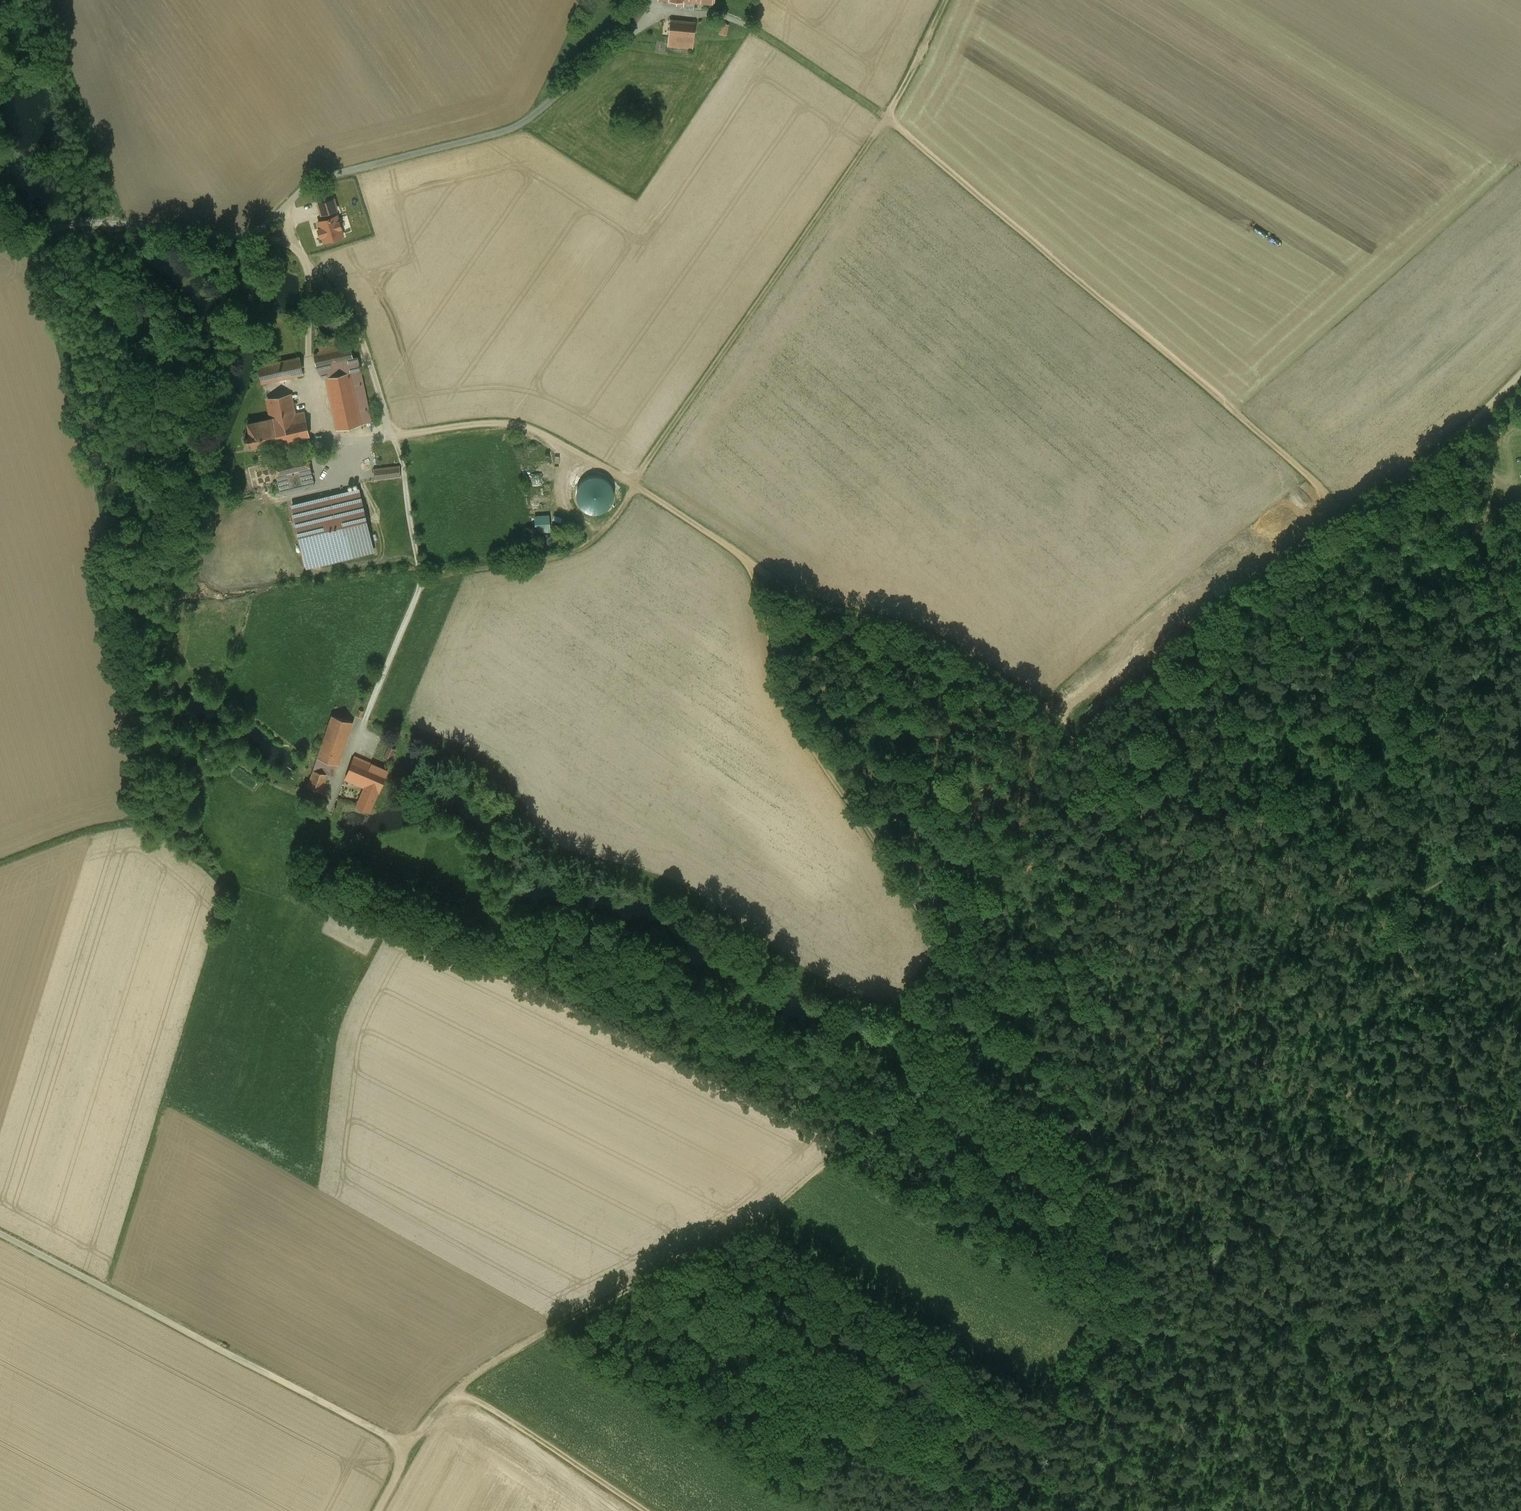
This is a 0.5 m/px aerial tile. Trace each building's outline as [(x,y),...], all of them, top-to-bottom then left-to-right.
[(694,2),(684,1),(683,9),(694,10),(694,2)] [(695,23),(670,20),(667,46),(693,48),(694,41),(695,23)] [(345,335),(316,342),(318,353),(347,347),(345,335)] [(318,353),(314,354),(316,367),(353,359),(350,346),(318,353)] [(299,357),(258,366),(261,382),(303,373),(299,357)] [(359,370),(350,372),(361,423),(370,421),(359,370)] [(350,372),(325,377),(337,429),(361,423),(350,372)] [(291,394),(267,398),(271,418),(295,413),(291,394)] [(271,418),(268,418),(247,423),(249,432),(249,436),(247,437),(244,439),(245,442),(248,443),(250,442),(252,447),(309,434),(304,411),(295,413),(271,418)] [(307,454),(273,462),(278,484),(280,492),(288,490),(314,484),(307,454)] [(399,466),(374,469),(375,479),(400,476),(399,466)] [(359,490),(292,505),(307,566),(373,551),(359,490)] [(535,514),(536,531),(552,530),(551,513),(535,514)] [(1096,701),(1105,705),(1108,698),(1099,694),(1096,701)] [(352,721),(332,715),(318,757),(338,764),(352,721)] [(395,749),(389,746),(384,758),(390,760),(395,749)] [(386,770),(354,756),(345,778),(345,777),(345,778),(367,787),(377,792),(378,792),(387,770),(386,770)] [(327,774),(314,769),(308,786),(321,791),(327,774)] [(367,787),(365,791),(363,791),(357,806),(369,811),(377,792),(367,787)]
